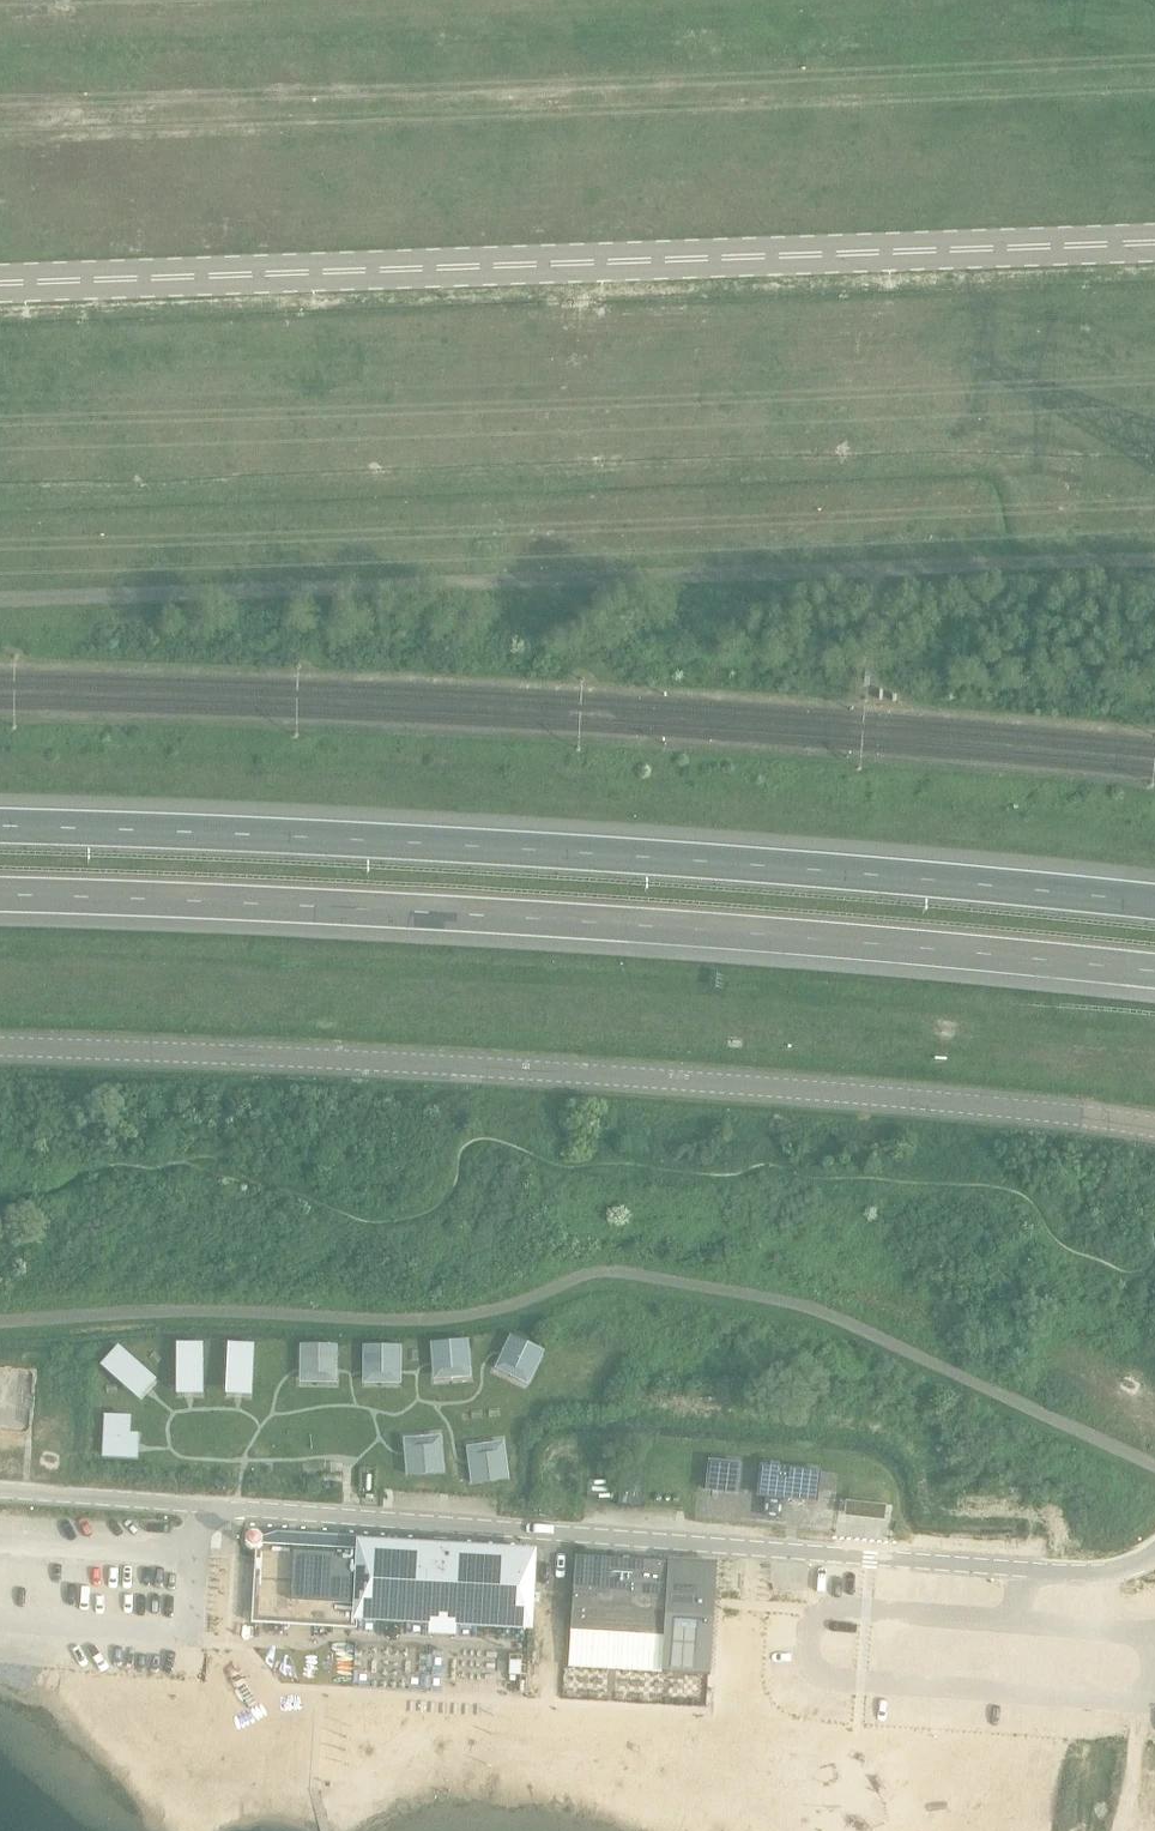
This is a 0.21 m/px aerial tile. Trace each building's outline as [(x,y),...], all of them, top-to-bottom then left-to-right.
[(511,1336),(505,1349),(506,1350),(509,1358),(507,1363),(513,1367),(509,1376),(513,1378),(517,1369),(524,1372),(527,1367),(535,1364),(536,1364),(542,1351),(511,1336)] [(432,1343),(434,1358),(435,1358),(442,1364),(442,1369),(450,1369),(450,1379),(455,1378),(454,1368),(461,1368),(461,1362),(467,1355),(468,1355),(467,1340),(432,1343)] [(228,1344),(227,1378),(251,1379),(252,1345),(228,1344)] [(300,1344),(300,1364),(304,1364),(307,1368),(307,1371),(329,1371),(329,1368),(333,1365),(337,1365),(337,1345),(300,1344)] [(178,1345),(178,1378),(202,1378),(202,1345),(178,1345)] [(366,1346),(366,1366),(370,1366),(373,1369),(373,1372),(392,1372),(392,1369),(395,1366),(400,1366),(400,1346),(366,1346)] [(119,1348),(103,1366),(124,1386),(141,1368),(119,1348)] [(106,1417),(104,1455),(127,1456),(128,1418),(106,1417)] [(408,1475),(443,1472),(442,1458),(441,1458),(434,1452),(433,1446),(426,1447),(425,1437),(421,1437),(422,1447),(414,1448),(414,1453),(408,1460),(407,1461),(408,1475)] [(483,1444),(485,1455),(477,1456),(478,1461),(472,1469),(471,1469),(473,1483),(507,1479),(505,1464),(504,1464),(497,1459),(496,1453),(489,1454),(487,1444),(483,1444)] [(633,1478),(620,1477),(618,1505),(641,1507),(645,1449),(635,1448),(633,1478)] [(707,1490),(736,1493),(739,1464),(710,1460),(707,1490)] [(757,1494),(815,1498),(817,1470),(759,1466),(757,1494)] [(840,1506),(839,1518),(874,1520),(874,1508),(840,1506)] [(250,1550),(256,1550),(252,1623),(356,1628),(357,1616),(358,1617),(430,1621),(429,1622),(456,1624),(456,1623),(528,1626),(532,1553),(362,1544),(361,1550),(360,1550),(332,1548),(331,1554),(296,1552),(296,1546),(263,1545),(264,1539),(258,1533),(251,1532),(245,1537),(244,1544),(250,1550)] [(713,1599),(715,1564),(668,1561),(636,1559),(636,1560),(575,1557),(570,1630),(666,1635),(664,1672),(701,1674),(706,1598),(713,1599)] [(570,1630),(568,1666),(664,1672),(666,1635),(570,1630)] [(426,1688),(428,1652),(402,1651),(400,1686),(426,1688)]
